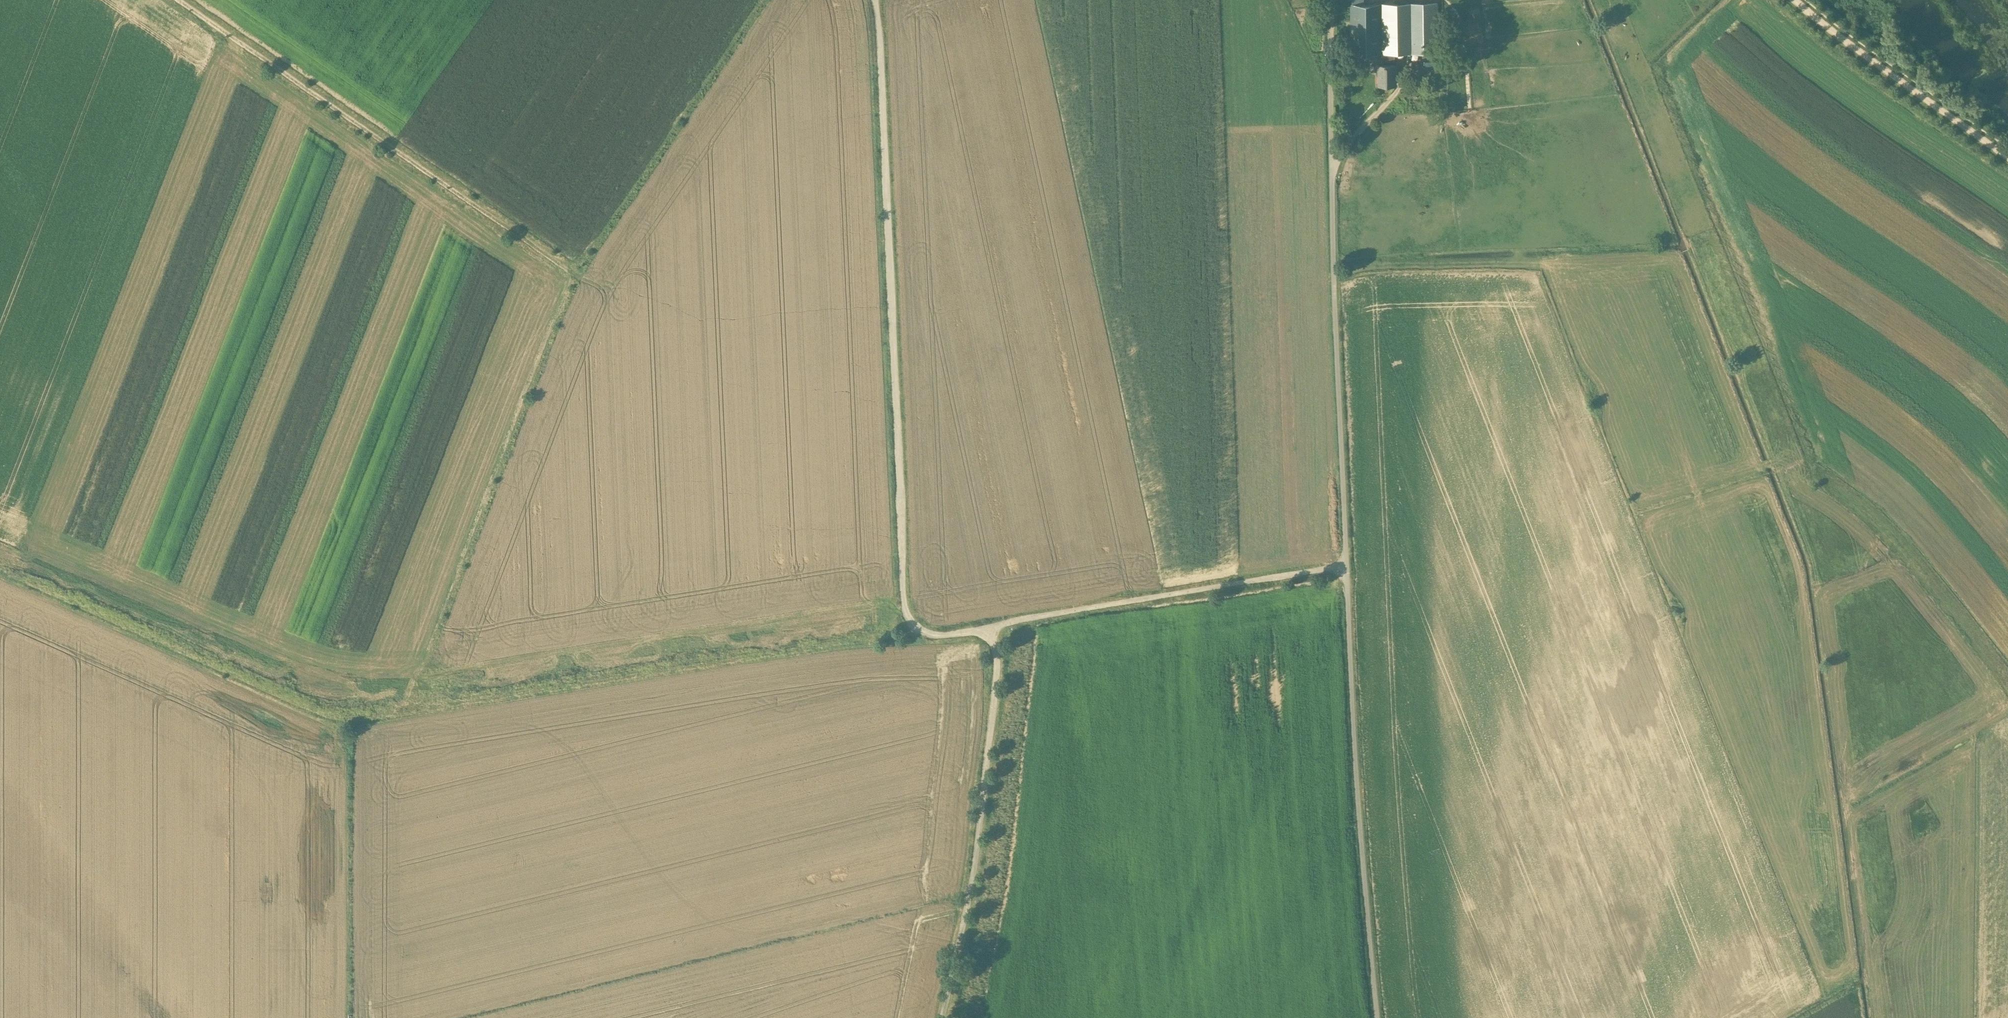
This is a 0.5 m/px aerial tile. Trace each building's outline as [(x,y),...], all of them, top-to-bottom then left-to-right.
[(1382,3),(1364,4),(1364,0),(1352,0),(1352,4),(1351,4),(1351,54),(1382,53),(1382,3)] [(1395,53),(1412,53),(1411,3),(1382,3),(1382,53),(1382,65),(1379,65),(1380,84),(1396,84),(1396,64),(1395,64),(1395,53)] [(1411,3),(1412,53),(1422,53),(1422,59),(1441,58),(1441,51),(1438,51),(1437,3),(1411,3)]
